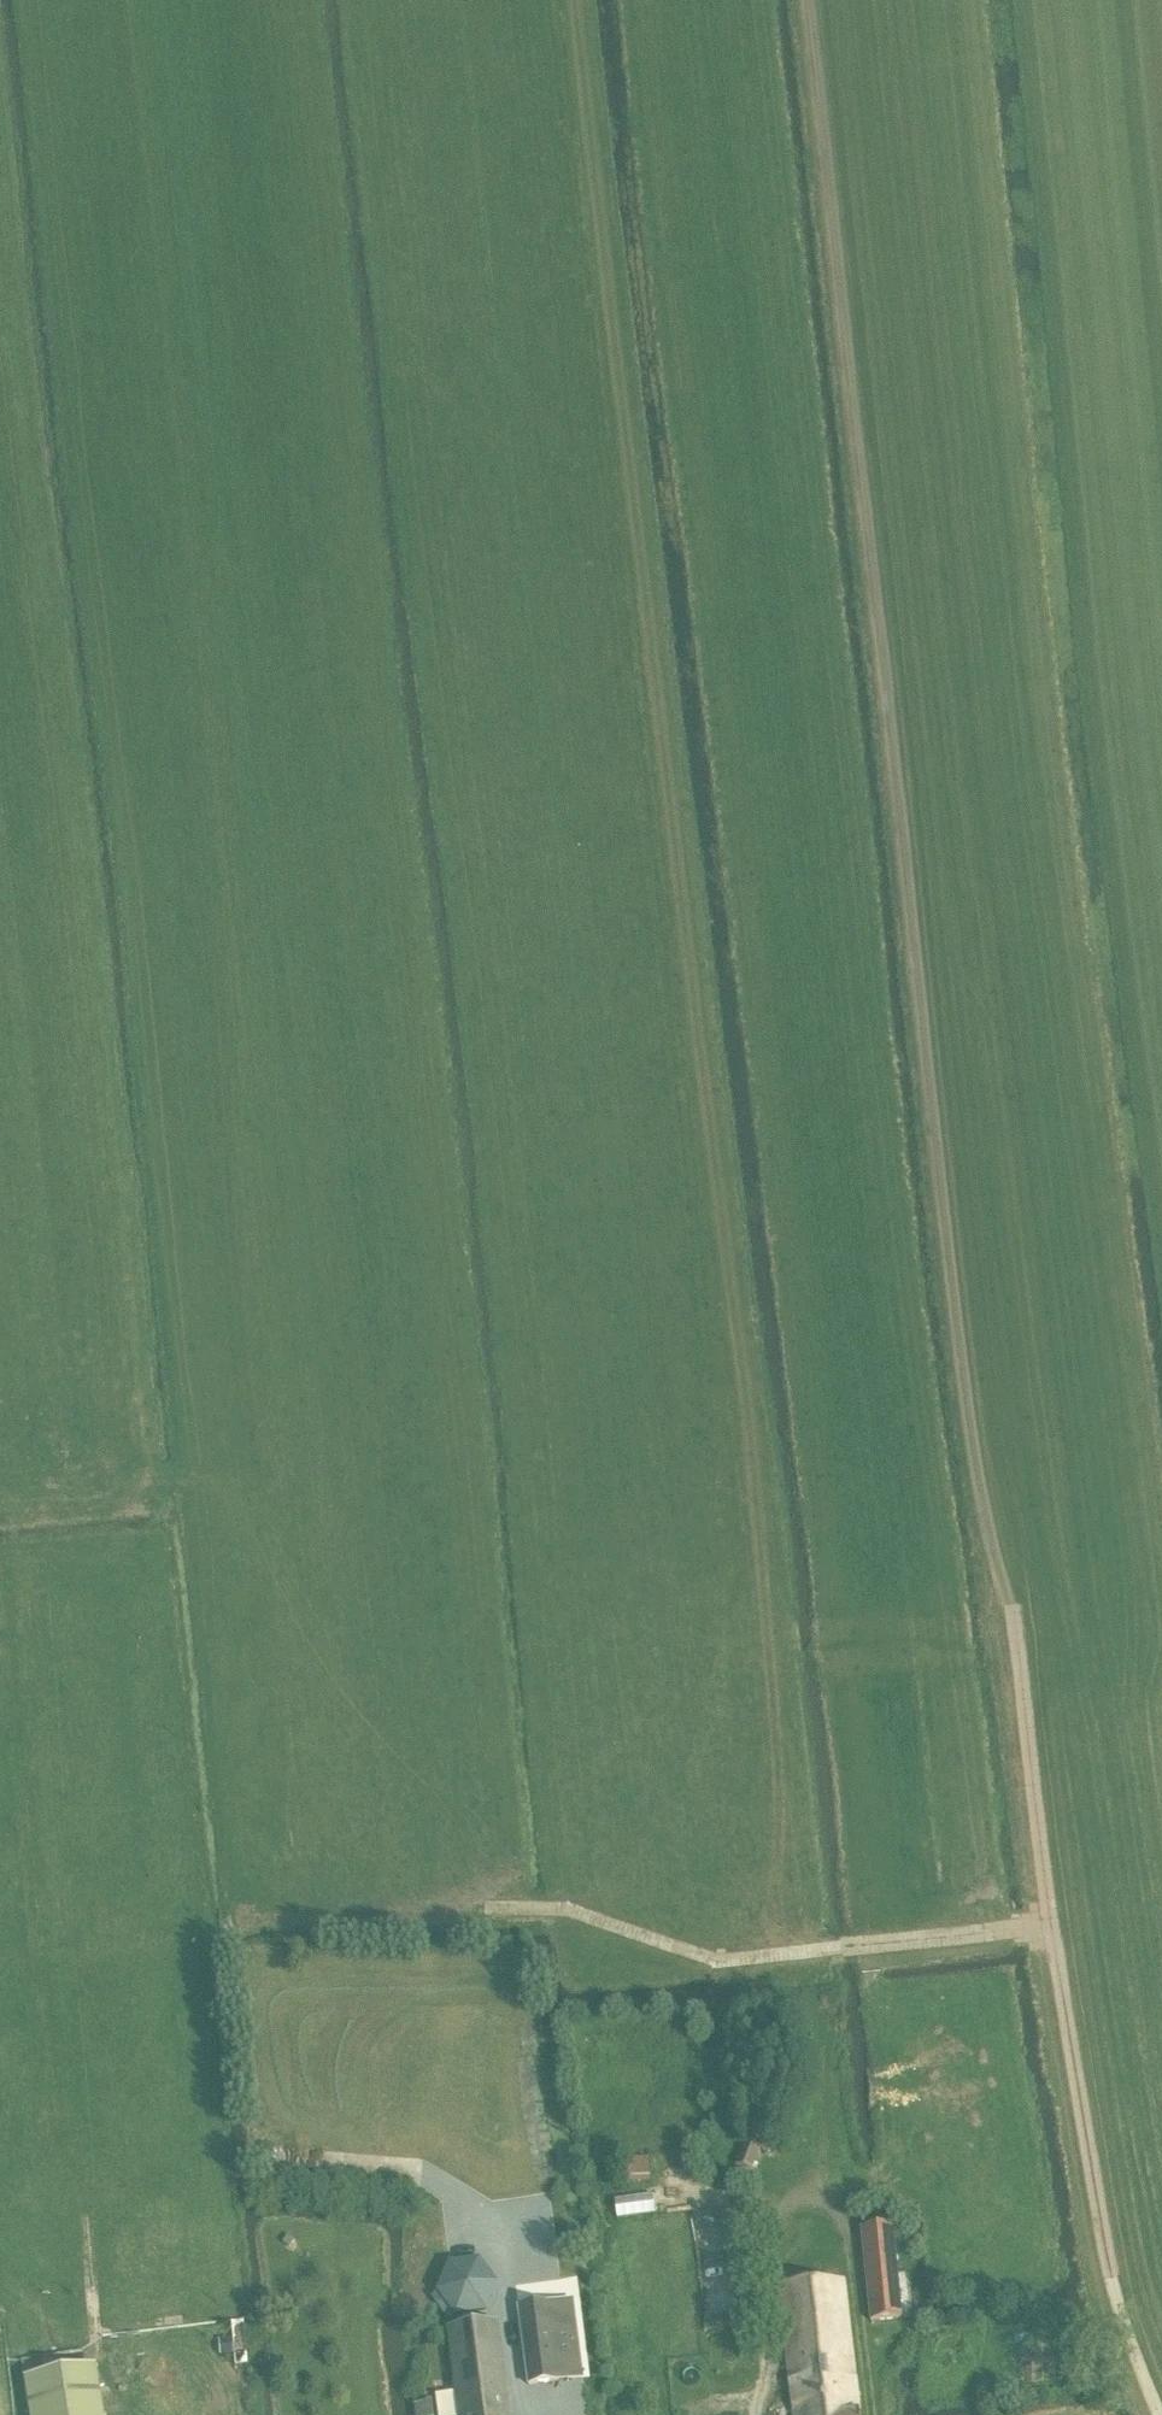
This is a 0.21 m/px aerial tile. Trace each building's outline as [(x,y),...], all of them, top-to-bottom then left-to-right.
[(752,2172),(761,2151),(744,2144),(735,2165),(752,2172)] [(869,2322),(901,2319),(893,2226),(859,2229),(869,2322)] [(485,2312),(497,2284),(478,2259),(447,2263),(436,2292),(455,2317),(485,2312)] [(777,2287),(792,2414),(858,2414),(843,2281),(777,2287)] [(526,2388),(583,2380),(572,2300),(516,2307),(526,2388)] [(446,2328),(458,2414),(508,2414),(496,2322),(446,2328)] [(97,2365),(23,2377),(29,2414),(105,2414),(97,2365)] [(431,2401),(413,2404),(414,2414),(433,2414),(431,2401)]
